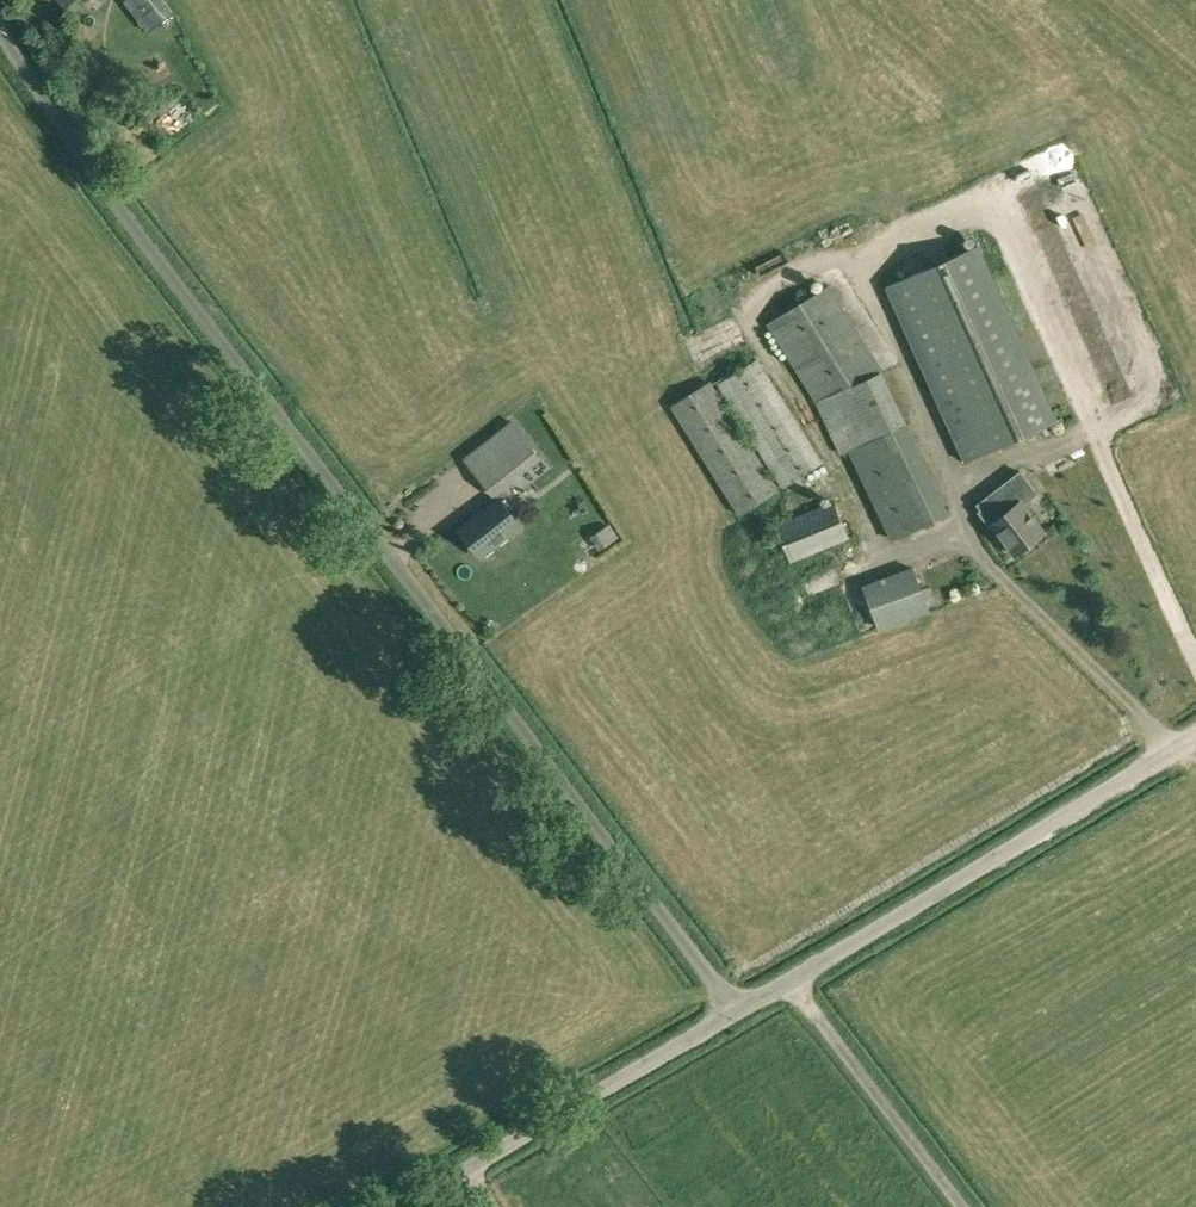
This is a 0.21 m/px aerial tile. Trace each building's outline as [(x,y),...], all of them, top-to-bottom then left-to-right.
[(164,0),(126,0),(124,1),(147,31),(173,12),(164,0)] [(171,134),(194,114),(177,94),(153,114),(171,134)] [(1026,163),(1072,262),(1112,243),(1085,185),(1066,144),(1026,163)] [(977,245),(886,286),(966,460),(1056,420),(977,245)] [(948,512),(881,372),(882,371),(828,285),(768,323),(817,402),(824,397),(892,539),(948,512)] [(782,487),(824,463),(757,356),(717,383),(782,487)] [(739,515),(780,489),(710,380),(670,405),(739,515)] [(462,458),(476,476),(492,496),(540,458),(527,440),(511,420),(462,458)] [(1043,532),(1023,505),(1038,492),(1020,469),(976,504),(980,509),(978,511),(989,524),(992,522),(1015,554),(1043,532)] [(480,555),(519,524),(498,498),(459,529),(480,555)] [(792,561),(849,537),(833,501),(786,520),(776,523),(792,561)] [(608,523),(590,536),(599,549),(617,537),(608,523)] [(913,566),(863,585),(879,630),(930,611),(913,566)]
